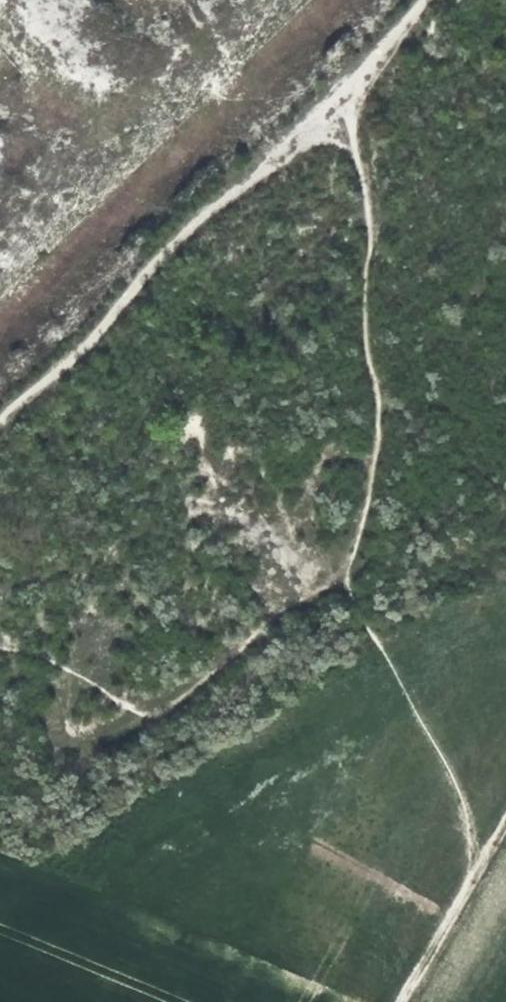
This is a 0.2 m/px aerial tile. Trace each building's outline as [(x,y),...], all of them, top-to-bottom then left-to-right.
[(315,0),(0,0),(0,295),(315,0)]
